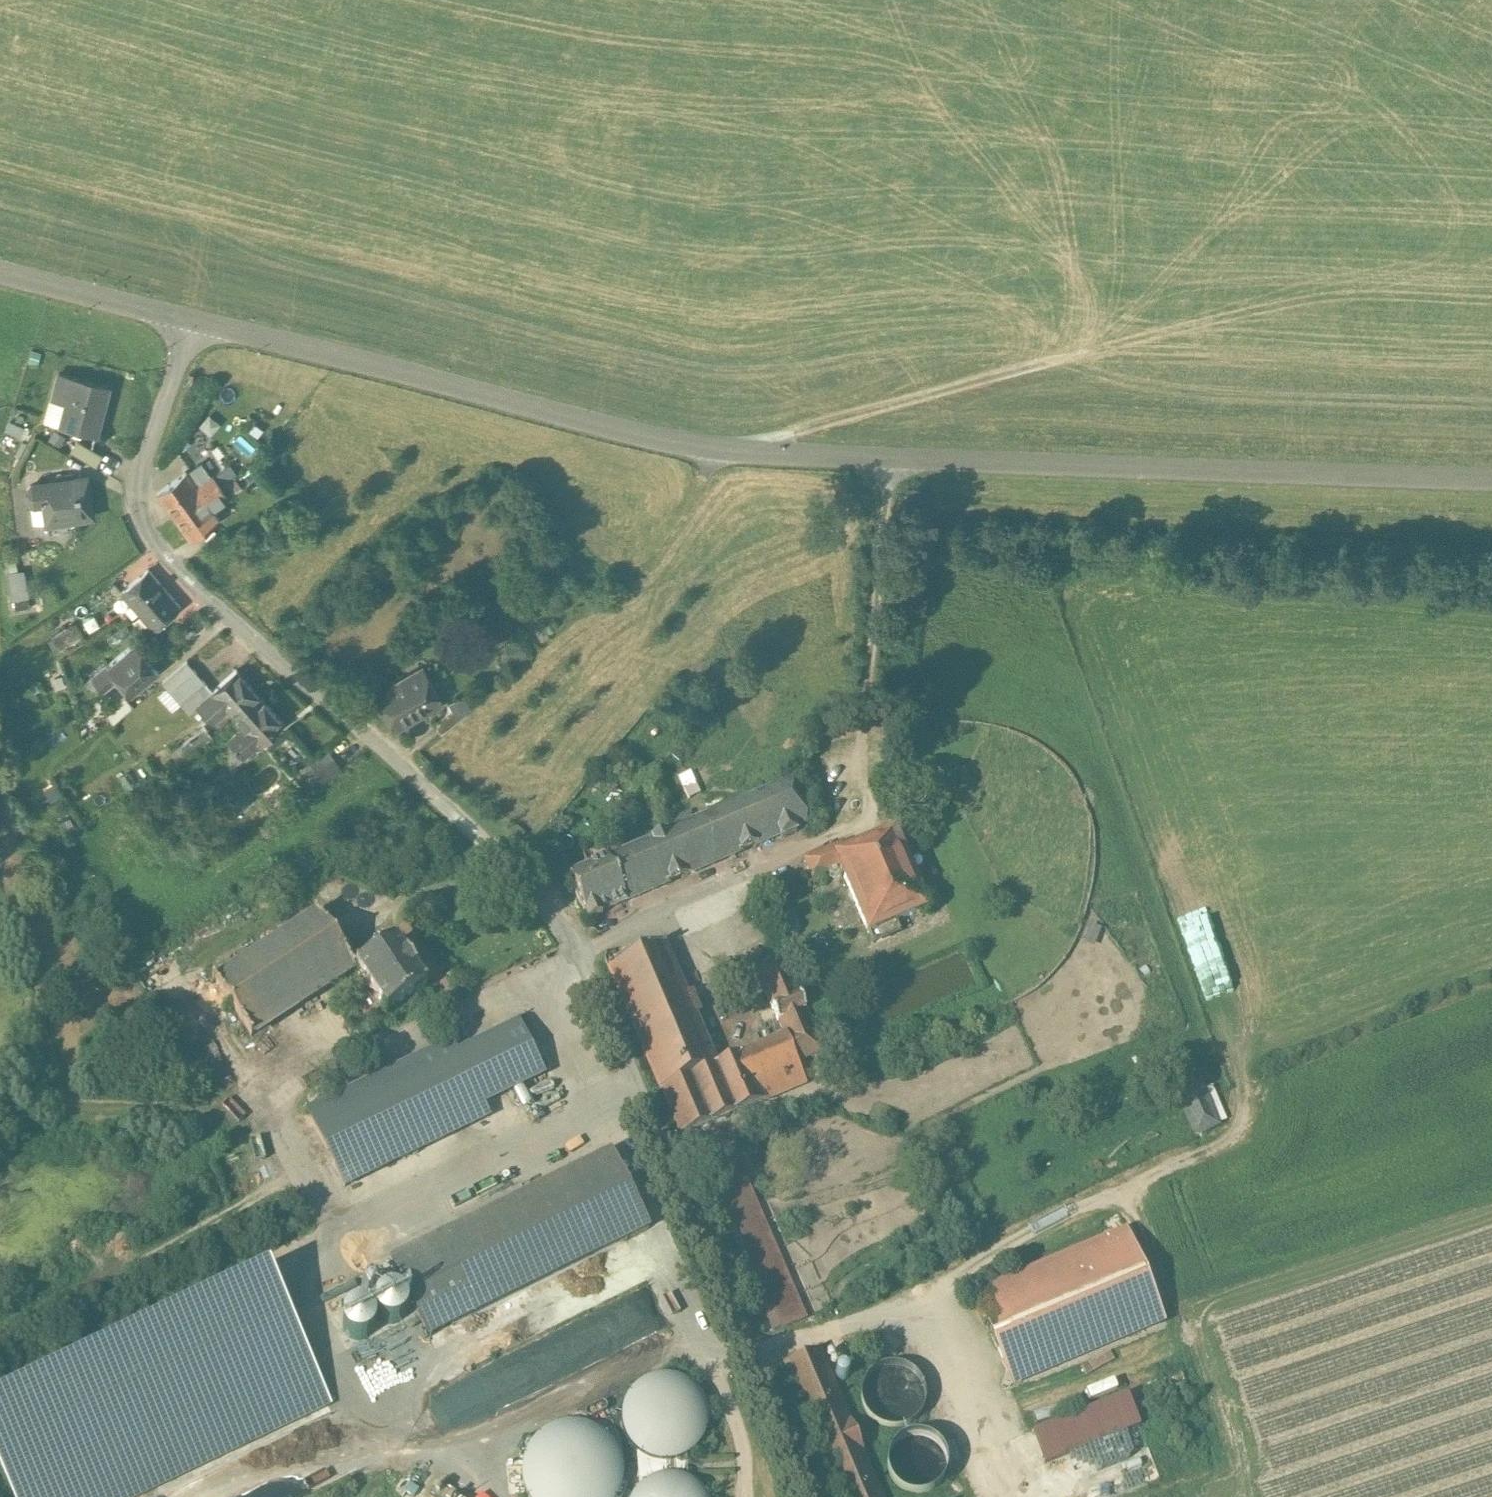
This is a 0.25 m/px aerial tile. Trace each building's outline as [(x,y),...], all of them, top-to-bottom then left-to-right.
[(105,382),(56,369),(50,394),(53,395),(54,392),(65,395),(59,418),(94,427),(105,382)] [(217,380),(203,398),(213,406),(227,387),(217,380)] [(103,449),(78,434),(71,446),(96,461),(103,449)] [(192,459),(155,488),(182,523),(197,512),(194,508),(207,498),(205,495),(215,487),(192,459)] [(227,460),(214,467),(229,491),(241,483),(227,460)] [(87,470),(30,478),(26,484),(27,493),(33,498),(43,496),(46,516),(93,509),(87,470)] [(24,563),(7,566),(16,604),(33,600),(24,563)] [(180,602),(148,563),(120,586),(153,625),(180,602)] [(159,667),(135,637),(91,674),(103,688),(118,676),(130,690),(159,667)] [(186,656),(162,677),(181,699),(205,678),(186,656)] [(260,692),(236,666),(212,687),(212,688),(196,702),(212,719),(228,705),(235,714),(260,693),(260,692)] [(421,666),(375,692),(395,726),(440,700),(421,666)] [(125,692),(104,709),(113,720),(133,702),(125,692)] [(260,692),(260,693),(236,714),(243,722),(227,736),(230,740),(242,754),(258,741),(259,741),(283,720),(260,692)] [(459,717),(452,708),(434,723),(441,732),(459,717)] [(204,722),(182,739),(189,749),(204,738),(211,732),(204,722)] [(204,738),(189,749),(202,765),(216,754),(204,738)] [(242,754),(230,740),(220,749),(233,763),(242,754)] [(328,747),(309,759),(321,777),(340,765),(328,747)] [(790,781),(609,860),(627,902),(808,823),(790,781)] [(70,813),(57,819),(63,829),(75,823),(70,813)] [(846,855),(836,859),(840,870),(868,937),(927,912),(895,835),(846,855)] [(843,847),(805,863),(813,881),(840,870),(836,859),(846,855),(843,847)] [(609,860),(569,877),(587,919),(627,902),(609,860)] [(316,914),(212,985),(251,1043),(355,972),(355,971),(316,914)] [(426,988),(396,943),(355,971),(355,972),(385,1016),(426,988)] [(717,1064),(668,945),(610,969),(680,1138),(806,1085),(797,1064),(797,1063),(784,1036),(717,1064)] [(823,1053),(782,956),(756,968),(784,1036),(797,1063),(797,1064),(823,1053)] [(452,1039),(306,1113),(346,1192),(491,1119),(485,1108),(547,1077),(518,1021),(458,1052),(452,1039)] [(1211,1123),(1191,1080),(1170,1090),(1190,1132),(1211,1123)] [(610,1152),(391,1261),(429,1339),(625,1242),(649,1231),(610,1152)] [(741,1156),(705,1173),(778,1330),(814,1314),(741,1156)] [(1127,1233),(975,1297),(1011,1383),(1163,1320),(1127,1233)] [(0,1403),(0,1480),(8,1496),(142,1496),(330,1407),(266,1275),(0,1403)] [(809,1351),(774,1365),(829,1496),(870,1496),(809,1351)] [(874,1367),(876,1424),(922,1423),(920,1366),(874,1367)] [(684,1479),(684,1467),(707,1434),(709,1429),(708,1401),(681,1381),(674,1378),(647,1379),(628,1405),(628,1407),(628,1442),(660,1465),(637,1496),(708,1496),(684,1479)] [(1127,1396),(1032,1433),(1044,1465),(1139,1428),(1127,1396)] [(624,1468),(608,1434),(566,1423),(534,1438),(523,1481),(530,1496),(616,1496),(624,1468)] [(1044,1465),(1057,1496),(1117,1496),(1159,1480),(1139,1428),(1044,1465)] [(951,1446),(912,1431),(893,1480),(933,1495),(951,1446)]
